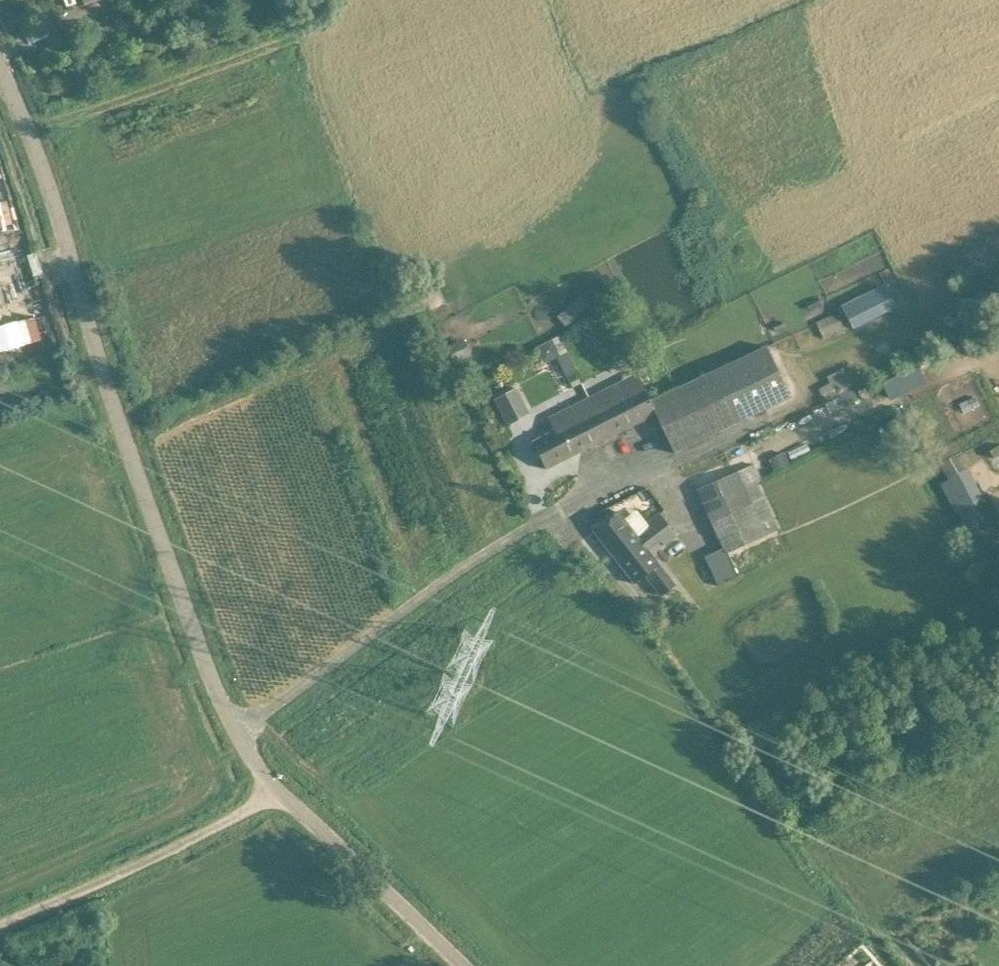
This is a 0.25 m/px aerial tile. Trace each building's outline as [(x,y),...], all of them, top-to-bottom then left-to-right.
[(10,286),(13,302),(0,305),(0,319),(33,312),(27,282),(10,286)] [(596,283),(580,296),(589,305),(604,292),(596,283)] [(887,288),(844,310),(853,329),(896,307),(887,288)] [(589,305),(580,296),(557,317),(566,326),(589,305)] [(553,340),(560,355),(567,351),(560,336),(553,340)] [(455,363),(473,354),(465,337),(447,346),(455,363)] [(543,363),(557,356),(560,355),(553,340),(536,348),(543,363)] [(766,345),(712,371),(737,422),(791,396),(766,345)] [(564,370),(574,365),(567,351),(560,355),(557,356),(564,370)] [(574,365),(564,370),(572,388),(582,383),(574,365)] [(881,383),(890,400),(925,384),(917,366),(881,383)] [(675,452),(737,422),(712,371),(651,401),(650,401),(656,413),(675,452)] [(629,391),(623,379),(589,397),(609,437),(656,413),(650,401),(651,401),(643,385),(629,391)] [(506,393),(494,398),(498,406),(507,423),(519,417),(506,393)] [(965,412),(980,405),(975,395),(961,403),(965,412)] [(546,468),(609,437),(589,397),(549,417),(555,430),(532,441),(546,468)] [(998,455),(998,441),(989,446),(994,457),(998,455)] [(776,470),(791,463),(786,451),(771,458),(776,470)] [(752,503),(766,534),(779,528),(759,483),(764,481),(755,463),(737,471),(745,488),(752,503)] [(964,470),(941,484),(956,513),(979,500),(964,470)] [(737,471),(696,490),(712,521),(724,547),(705,556),(718,585),(739,576),(728,551),(766,534),(752,503),(745,488),(737,471)] [(990,490),(998,508),(998,486),(990,490)] [(618,511),(593,530),(619,562),(643,543),(625,520),(618,511)] [(660,513),(647,522),(656,534),(668,524),(660,513)] [(668,524),(656,534),(661,540),(665,544),(677,535),(668,524)] [(643,543),(619,562),(635,583),(646,575),(662,595),(675,585),(660,564),(649,550),(643,543)]
